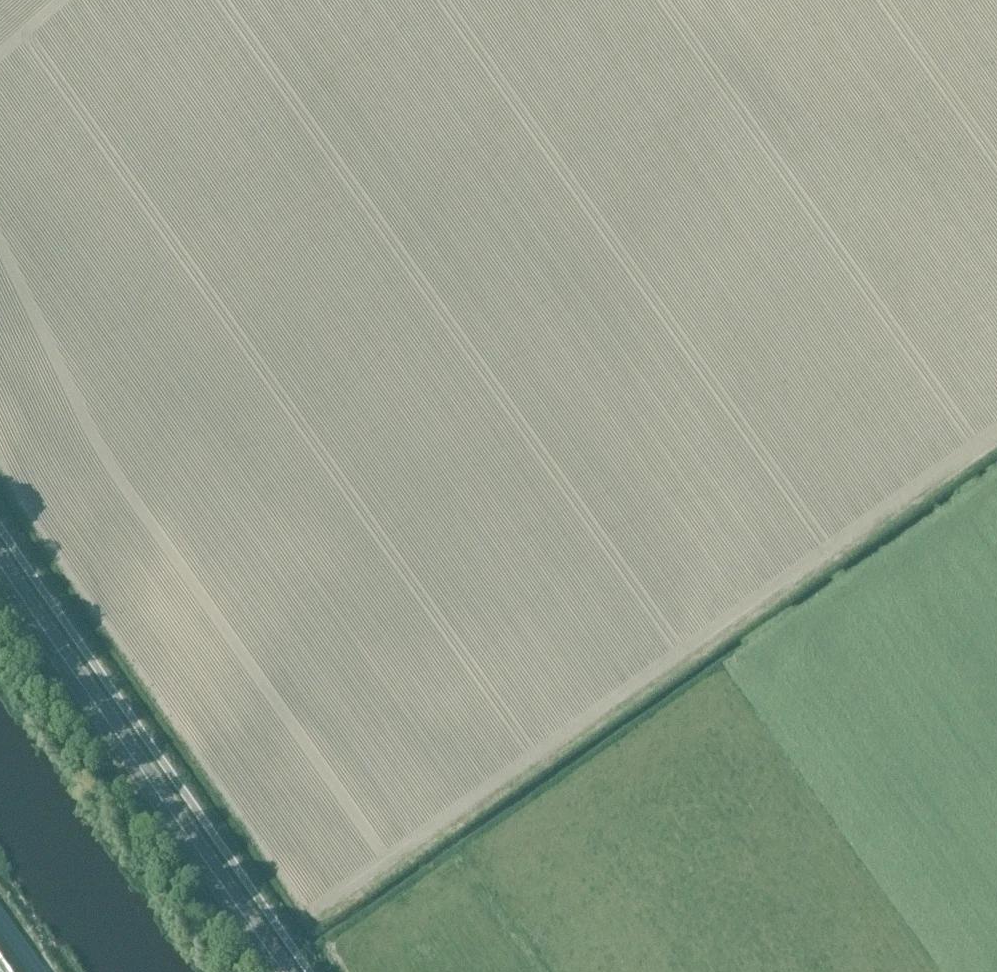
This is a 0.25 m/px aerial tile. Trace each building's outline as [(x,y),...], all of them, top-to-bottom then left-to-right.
[(0,960),(0,971),(9,971),(0,960)]
